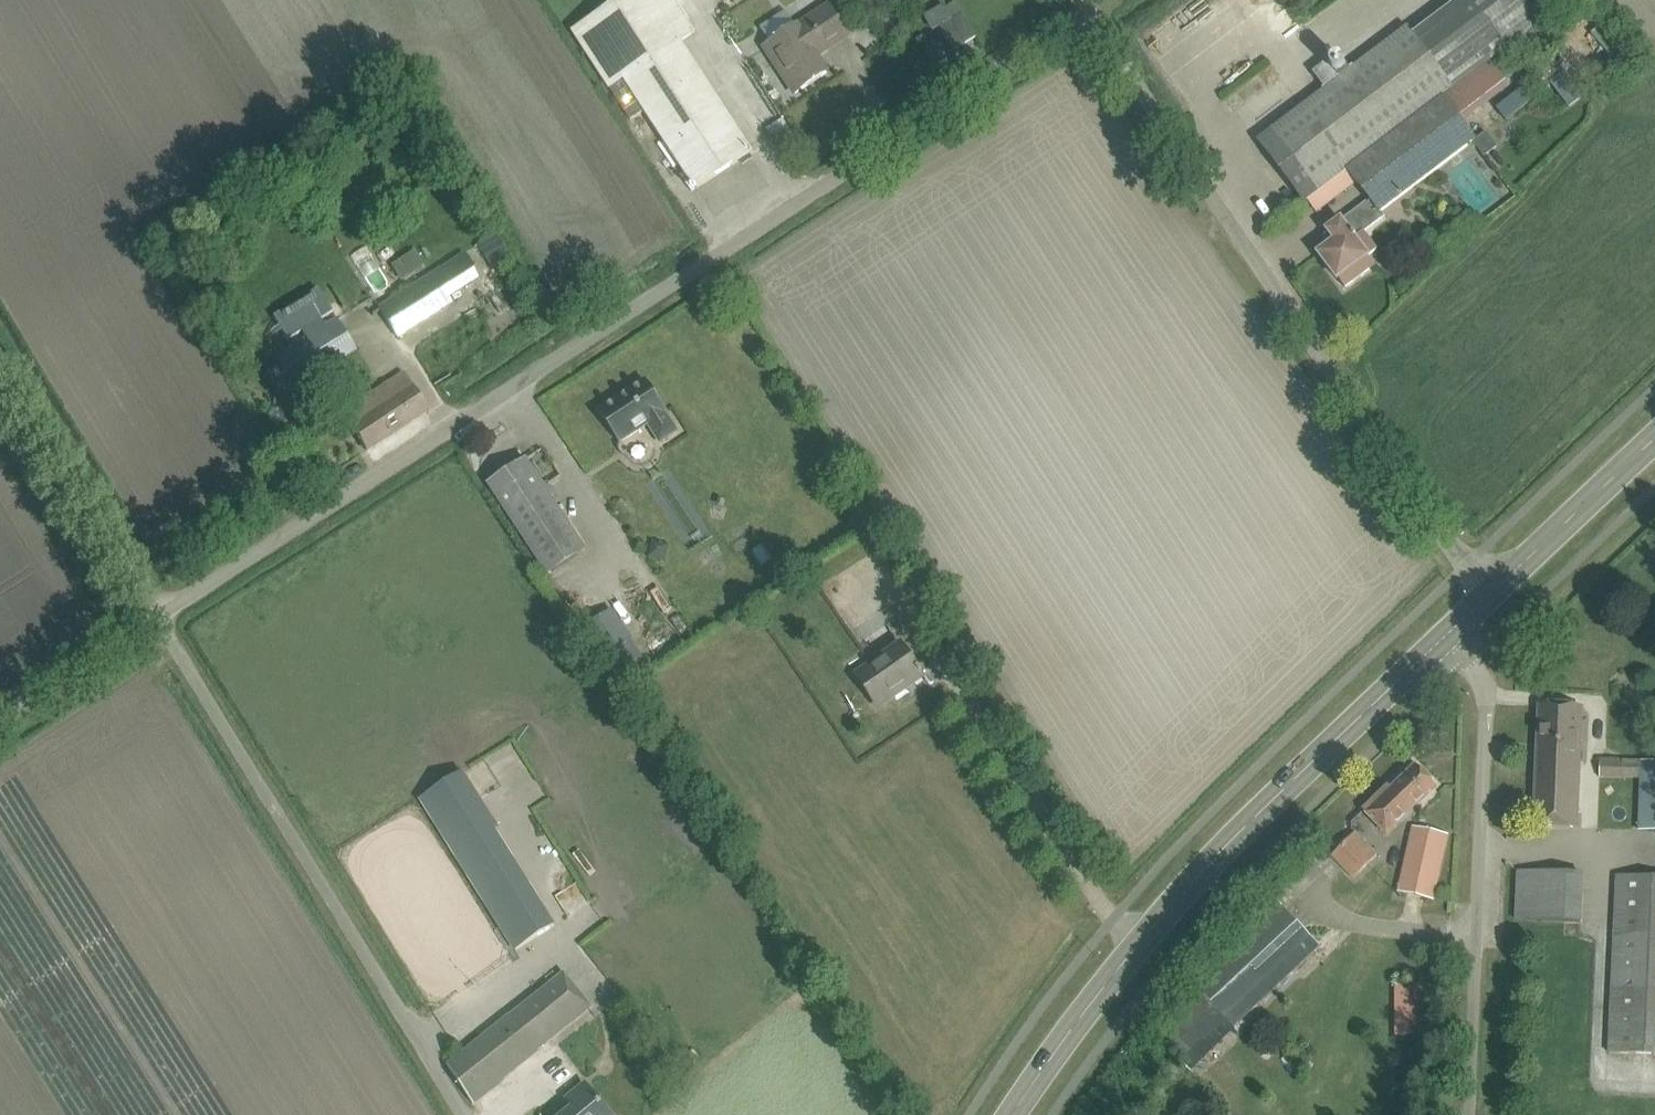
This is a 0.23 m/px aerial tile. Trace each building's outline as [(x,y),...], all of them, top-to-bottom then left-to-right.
[(695,33),(674,0),(621,0),(573,31),(631,121),(646,111),(697,189),(752,153),(681,43),(695,33)] [(1541,23),(1524,0),(1457,0),(1415,33),(1411,28),(1276,127),(1259,140),(1306,202),(1347,170),(1490,62),(1541,23)] [(952,22),(939,29),(953,52),(976,39),(956,4),(945,10),(952,22)] [(816,56),(848,35),(829,6),(765,47),(795,94),(827,73),(816,56)] [(1479,142),(1463,123),(1509,88),(1490,62),(1347,170),(1369,200),(1371,199),(1383,212),(1479,142)] [(1527,86),(1493,106),(1502,121),(1536,101),(1527,86)] [(1329,232),(1323,237),(1330,246),(1319,254),(1328,266),(1326,267),(1328,271),(1330,269),(1338,279),(1339,278),(1345,287),(1376,264),(1369,255),(1370,255),(1370,254),(1377,249),(1365,233),(1386,216),(1383,212),(1371,199),(1369,200),(1328,231),(1329,232)] [(487,266),(504,257),(492,236),(476,244),(487,266)] [(397,281),(422,268),(412,251),(387,264),(397,281)] [(381,306),(400,336),(453,303),(435,273),(381,306)] [(275,360),(294,389),(356,349),(337,320),(275,360)] [(343,413),(367,451),(427,412),(403,374),(343,413)] [(600,411),(620,443),(649,424),(660,442),(677,431),(665,413),(666,412),(646,381),(600,411)] [(548,576),(586,552),(526,460),(488,485),(548,576)] [(612,610),(584,629),(604,660),(613,673),(615,676),(618,674),(624,670),(631,665),(642,658),(640,655),(631,641),(632,640),(612,610)] [(920,673),(922,672),(902,644),(857,675),(876,703),(904,684),(907,688),(923,677),(920,673)] [(1534,827),(1577,829),(1581,740),(1576,740),(1577,707),(1544,706),(1542,743),(1537,743),(1534,827)] [(1599,778),(1641,779),(1640,830),(1654,830),(1654,763),(1642,763),(1599,761),(1599,778)] [(1391,790),(1388,787),(1363,811),(1386,835),(1436,787),(1416,766),(1391,790)] [(1398,892),(1433,900),(1448,835),(1413,827),(1398,892)] [(556,926),(497,831),(456,857),(515,952),(556,926)] [(1337,851),(1360,874),(1377,857),(1355,834),(1337,851)] [(1518,872),(1516,920),(1557,922),(1559,874),(1540,873),(1518,872)] [(1654,1055),(1654,878),(1618,876),(1610,1053),(1654,1055)] [(1233,1030),(1321,947),(1278,901),(1191,983),(1198,991),(1226,1022),(1233,1030)] [(448,1067),(473,1104),(503,1080),(501,1078),(592,1008),(564,971),(448,1067)] [(1391,983),(1393,1038),(1423,1037),(1422,982),(1391,983)] [(586,1085),(568,1100),(575,1109),(568,1114),(610,1114),(586,1085)]
